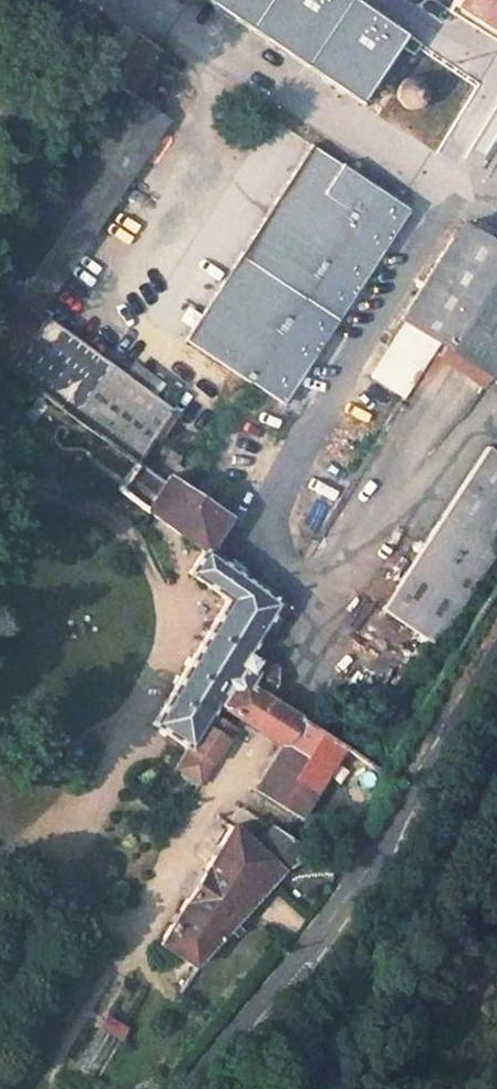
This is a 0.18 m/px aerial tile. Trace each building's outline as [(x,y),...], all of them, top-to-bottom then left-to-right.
[(339,83),(370,35),(315,0),(211,0),(339,83)] [(447,5),(496,36),(496,0),(451,0),(447,5)] [(108,40),(89,70),(117,89),(124,93),(151,51),(115,29),(108,40)] [(386,97),(388,98),(389,99),(395,101),(400,101),(406,98),(409,95),(412,90),(413,85),(412,79),(408,72),(402,69),(400,68),(394,68),(388,70),(384,74),(382,78),(381,81),(380,86),(382,92),(386,97)] [(0,262),(0,290),(10,297),(0,313),(0,364),(18,377),(0,404),(41,434),(33,445),(69,471),(78,459),(117,488),(144,509),(160,481),(135,462),(174,411),(35,310),(164,120),(124,93),(117,89),(0,262)] [(286,403),(404,202),(304,143),(186,344),(286,403)] [(398,320),(403,322),(367,379),(400,400),(435,343),(442,347),(486,375),(496,357),(496,248),(457,224),(398,320)] [(442,347),(436,358),(480,387),(486,375),(442,347)] [(380,608),(434,644),(496,547),(496,454),(485,446),(380,608)] [(228,598),(154,721),(166,730),(188,746),(212,762),(232,728),(208,712),(214,703),(281,746),(253,789),(298,817),(343,746),(265,696),(274,683),(274,673),(257,660),(286,614),(201,551),(188,569),(228,598)] [(188,746),(175,767),(199,782),(212,762),(188,746)] [(231,826),(156,942),(193,966),(302,847),(268,827),(254,846),(231,826)] [(106,1015),(98,1028),(117,1039),(121,1041),(129,1028),(106,1015)] [(98,1028),(75,1068),(94,1079),(117,1039),(98,1028)]
